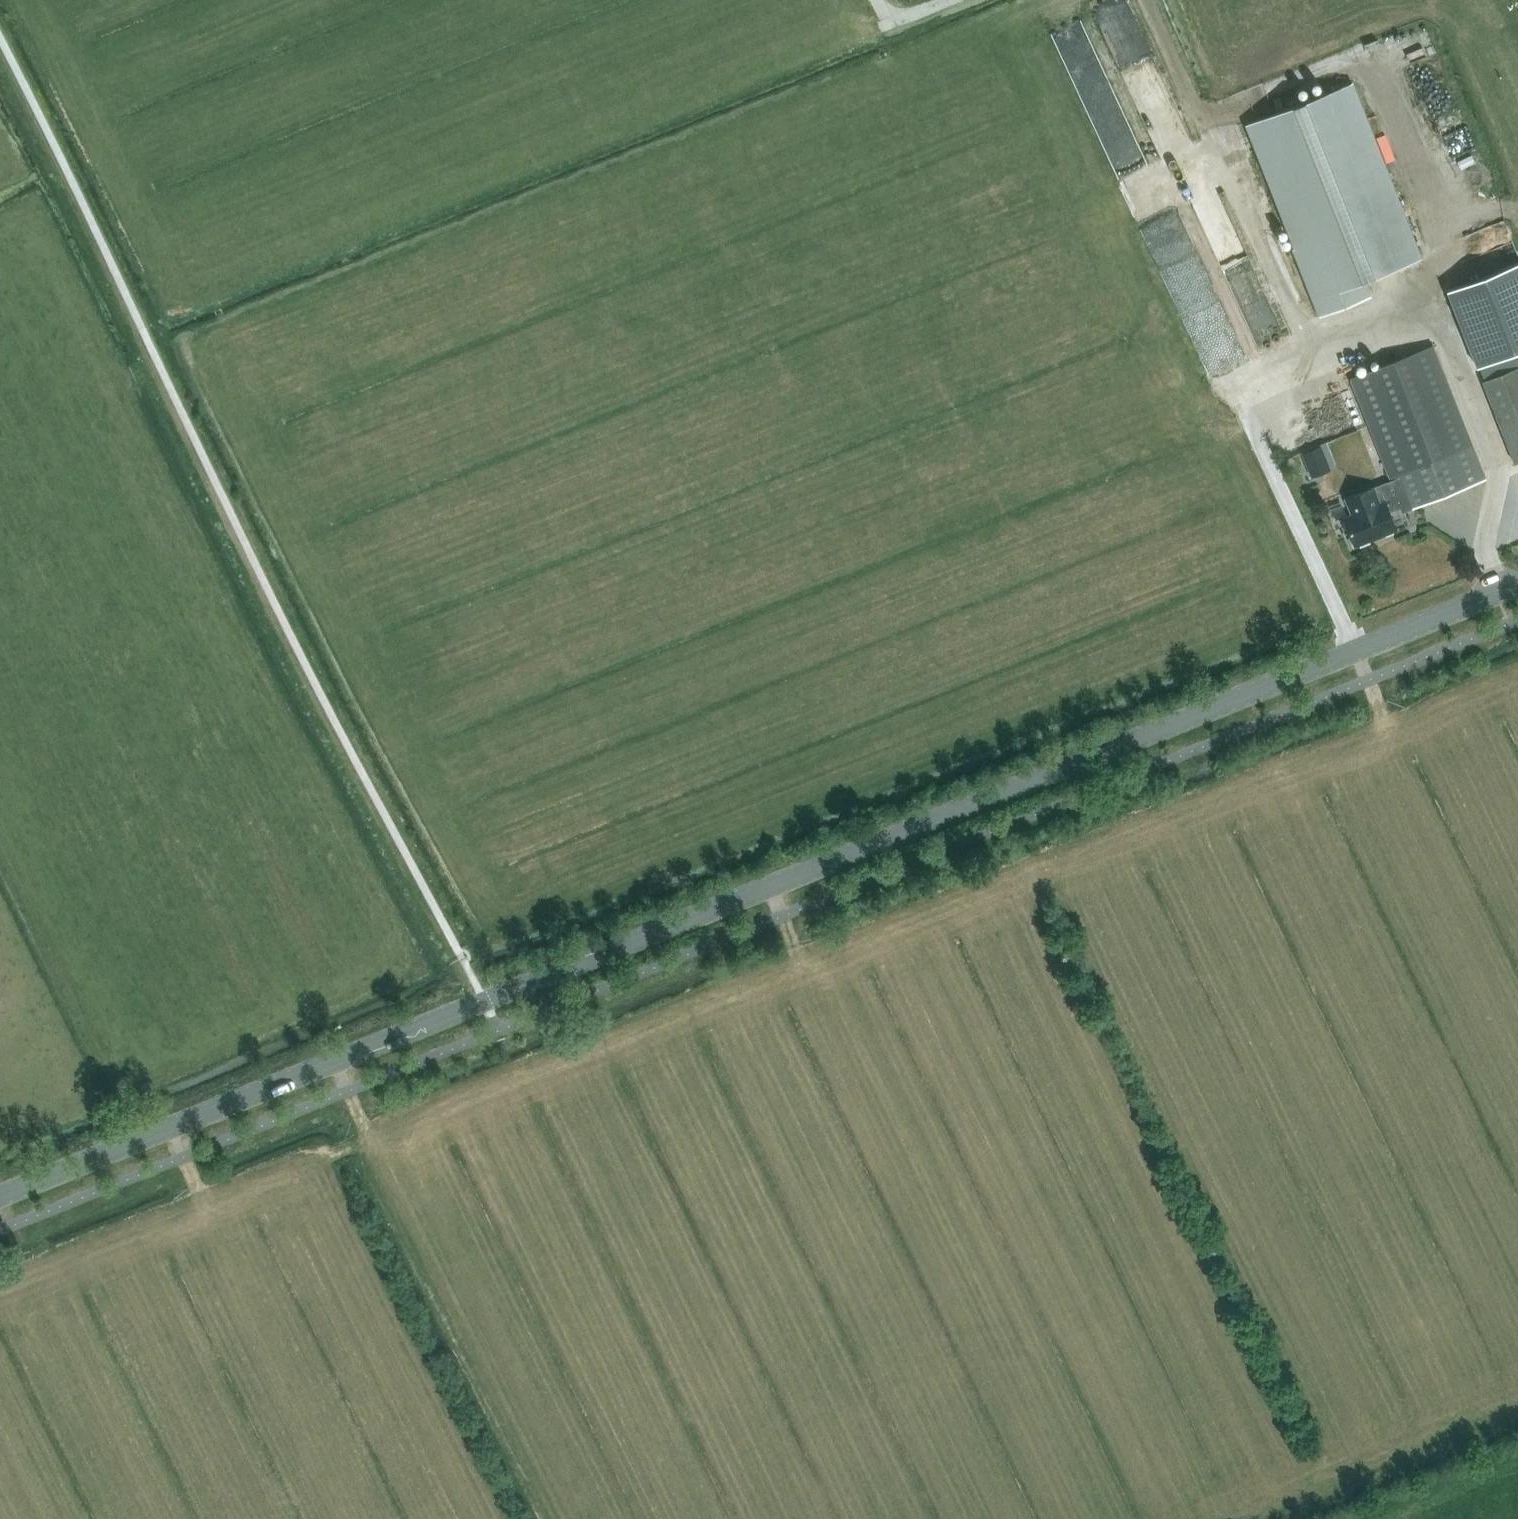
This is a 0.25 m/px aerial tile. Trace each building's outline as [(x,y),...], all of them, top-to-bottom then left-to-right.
[(1247,125),(1254,144),(1296,248),(1291,250),(1317,316),(1369,296),(1362,279),(1416,258),(1346,85),(1247,125)] [(1477,366),(1517,350),(1517,263),(1447,290),(1477,366)] [(1349,379),(1391,480),(1346,499),(1352,515),(1344,518),(1356,546),(1396,529),(1389,512),(1401,507),(1403,512),(1486,478),(1432,345),(1349,379)] [(1515,462),(1517,461),(1517,410),(1498,417),(1515,462)] [(1301,453),(1306,466),(1326,458),(1321,445),(1301,453)]
